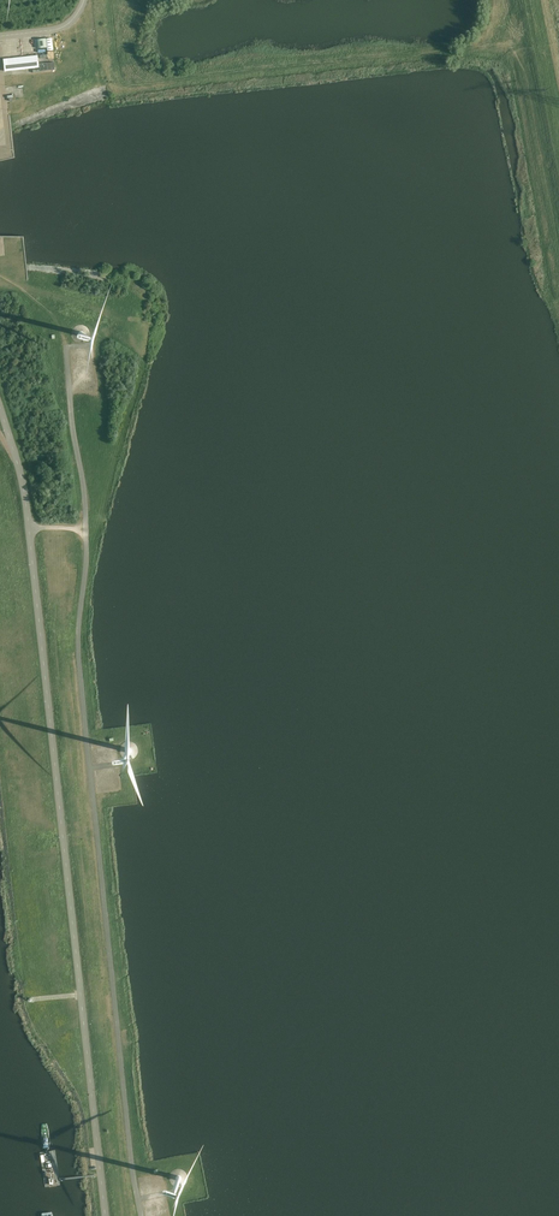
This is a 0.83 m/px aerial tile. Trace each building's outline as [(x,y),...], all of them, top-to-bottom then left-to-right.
[(41,48),(58,47),(57,40),(41,41),(41,48)] [(36,58),(38,66),(60,62),(58,54),(36,58)] [(15,69),(8,70),(10,84),(17,83),(15,69)]
